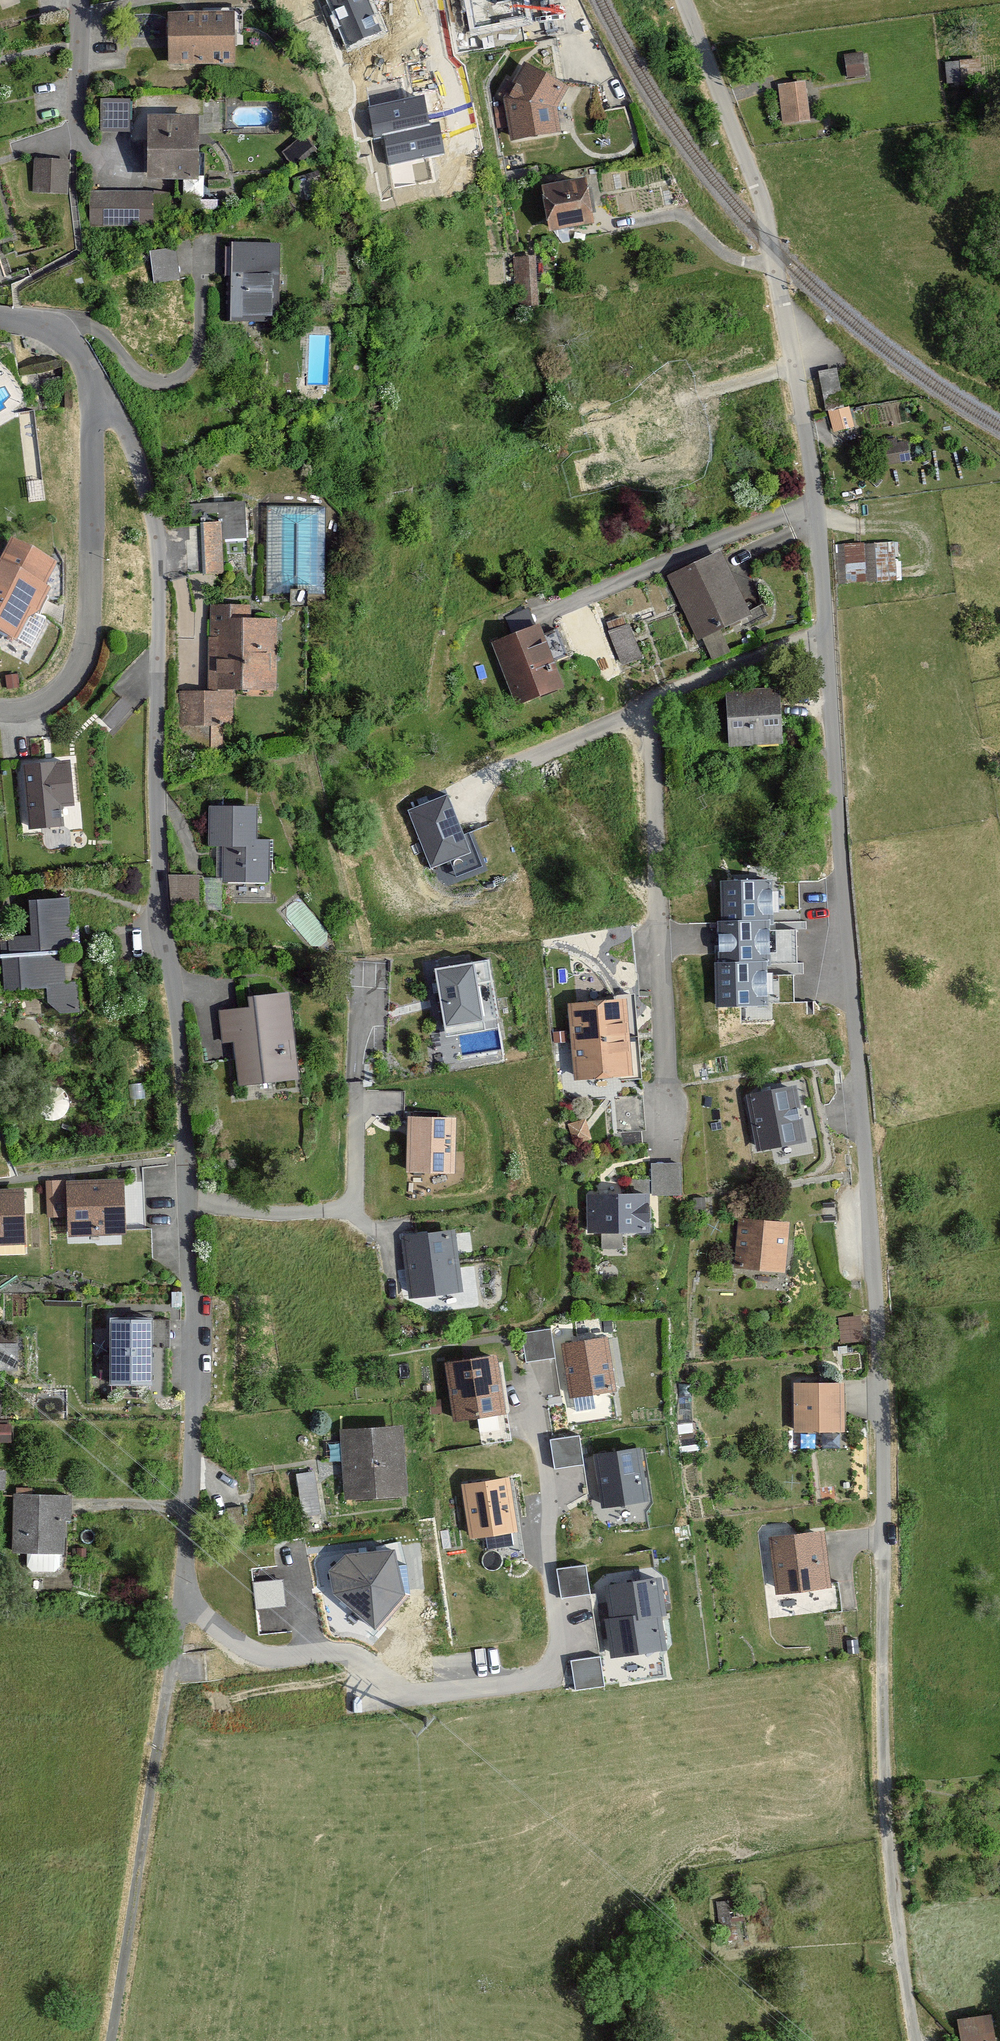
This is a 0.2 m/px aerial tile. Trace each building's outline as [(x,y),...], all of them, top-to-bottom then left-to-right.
[(344,49),(388,31),(376,0),(324,0),(344,49)] [(470,35),(532,24),(528,0),(464,0),(470,35)] [(233,14),(169,14),(169,63),(233,63),(233,14)] [(862,53),(846,56),(849,76),(865,74),(862,53)] [(978,62),(946,64),(947,81),(979,79),(978,62)] [(567,88),(524,64),(504,99),(511,141),(559,133),(555,109),(567,88)] [(805,84),(779,85),(781,123),(807,121),(805,84)] [(422,95),(368,106),(374,136),(384,135),(428,126),(422,95)] [(195,118),(149,117),(148,177),(194,178),(195,118)] [(428,126),(384,135),(390,165),(445,154),(439,124),(428,126)] [(35,161),(35,192),(67,192),(66,161),(35,161)] [(592,224),(585,181),(543,188),(550,231),(592,224)] [(150,192),(90,192),(90,225),(150,225),(150,192)] [(278,244),(225,244),(225,321),(278,321),(278,244)] [(153,276),(179,277),(180,248),(154,247),(153,276)] [(537,305),(535,258),(515,259),(517,306),(537,305)] [(842,405),(835,369),(819,372),(826,408),(830,407),(842,405)] [(842,405),(830,407),(834,429),(851,426),(847,404),(842,405)] [(896,438),(878,441),(881,465),(910,461),(908,442),(896,444),(896,438)] [(188,526),(188,574),(221,573),(221,539),(244,539),(243,505),(193,505),(193,525),(188,526)] [(895,580),(895,543),(871,544),(871,581),(895,580)] [(845,545),(845,582),(861,582),(860,545),(845,545)] [(0,567),(0,571),(43,593),(55,569),(10,547),(0,567)] [(748,614),(718,553),(668,577),(698,639),(748,614)] [(17,646),(43,593),(0,571),(0,638),(17,646)] [(208,607),(210,690),(179,691),(180,751),(211,750),(211,724),(233,724),(233,690),(276,690),(275,620),(249,620),(249,606),(208,607)] [(639,658),(622,617),(608,622),(624,664),(639,658)] [(544,636),(539,624),(492,643),(516,705),(563,687),(553,660),(566,655),(557,631),(544,636)] [(92,709),(110,727),(130,707),(111,689),(92,709)] [(780,744),(778,689),(727,691),(729,746),(780,744)] [(69,763),(25,766),(30,828),(62,826),(61,806),(73,805),(69,763)] [(447,796),(409,811),(431,867),(469,852),(447,796)] [(255,808),(209,808),(209,844),(225,844),(224,880),(268,880),(268,839),(255,839),(255,808)] [(198,908),(197,875),(184,875),(185,908),(198,908)] [(773,880),(719,882),(720,921),(769,919),(774,919),(773,880)] [(69,901),(30,902),(31,938),(9,938),(9,960),(4,960),(4,988),(49,987),(49,1000),(60,1011),(78,1011),(77,983),(63,983),(63,952),(70,952),(69,901)] [(769,919),(720,921),(717,921),(718,962),(766,961),(771,960),(769,919)] [(488,961),(436,970),(447,1034),(483,1028),(476,983),(492,980),(488,961)] [(768,1005),(766,961),(718,962),(714,962),(716,1007),(768,1005)] [(251,1008),(222,1011),(224,1041),(236,1040),(240,1083),(297,1078),(289,993),(250,997),(251,1008)] [(631,1073),(624,1000),(570,1005),(577,1078),(631,1073)] [(807,1140),(796,1086),(746,1096),(757,1150),(807,1140)] [(408,1170),(453,1170),(454,1117),(408,1117),(408,1170)] [(124,1233),(124,1180),(68,1181),(68,1234),(124,1233)] [(22,1190),(0,1190),(0,1244),(24,1243),(22,1190)] [(647,1231),(647,1195),(588,1195),(588,1231),(647,1231)] [(785,1271),(788,1223),(740,1219),(736,1267),(785,1271)] [(461,1289),(453,1231),(402,1238),(410,1296),(461,1289)] [(150,1318),(110,1319),(110,1382),(150,1382),(150,1318)] [(550,1329),(523,1333),(527,1361),(554,1357),(550,1329)] [(608,1337),(563,1343),(570,1397),(615,1391),(608,1337)] [(0,1343),(0,1369),(16,1369),(16,1343),(0,1343)] [(495,1358),(447,1364),(454,1419),(502,1413),(495,1358)] [(842,1429),(842,1384),(794,1384),(795,1430),(842,1429)] [(403,1494),(401,1429),(343,1431),(345,1496),(403,1494)] [(579,1436),(557,1438),(560,1467),(583,1464),(579,1436)] [(640,1448),(596,1454),(602,1506),(647,1500),(640,1448)] [(313,1474),(299,1476),(303,1515),(318,1513),(313,1474)] [(510,1477),(463,1484),(470,1536),(517,1529),(510,1477)] [(69,1517),(69,1497),(14,1496),(14,1552),(64,1552),(64,1517),(69,1517)] [(829,1586),(823,1533),(773,1537),(779,1591),(829,1586)] [(329,1570),(333,1596),(376,1628),(404,1595),(395,1550),(354,1553),(346,1553),(329,1570)] [(587,1565),(566,1567),(570,1596),(590,1594),(587,1565)] [(606,1583),(611,1619),(661,1612),(666,1612),(661,1576),(606,1583)] [(661,1612),(611,1619),(607,1619),(611,1655),(666,1648),(661,1612)] [(601,1657),(573,1660),(575,1688),(604,1686),(601,1657)] [(739,1901),(718,1902),(719,1922),(740,1921),(739,1901)] [(990,2013),(958,2018),(962,2040),(994,2040),(990,2013)]
